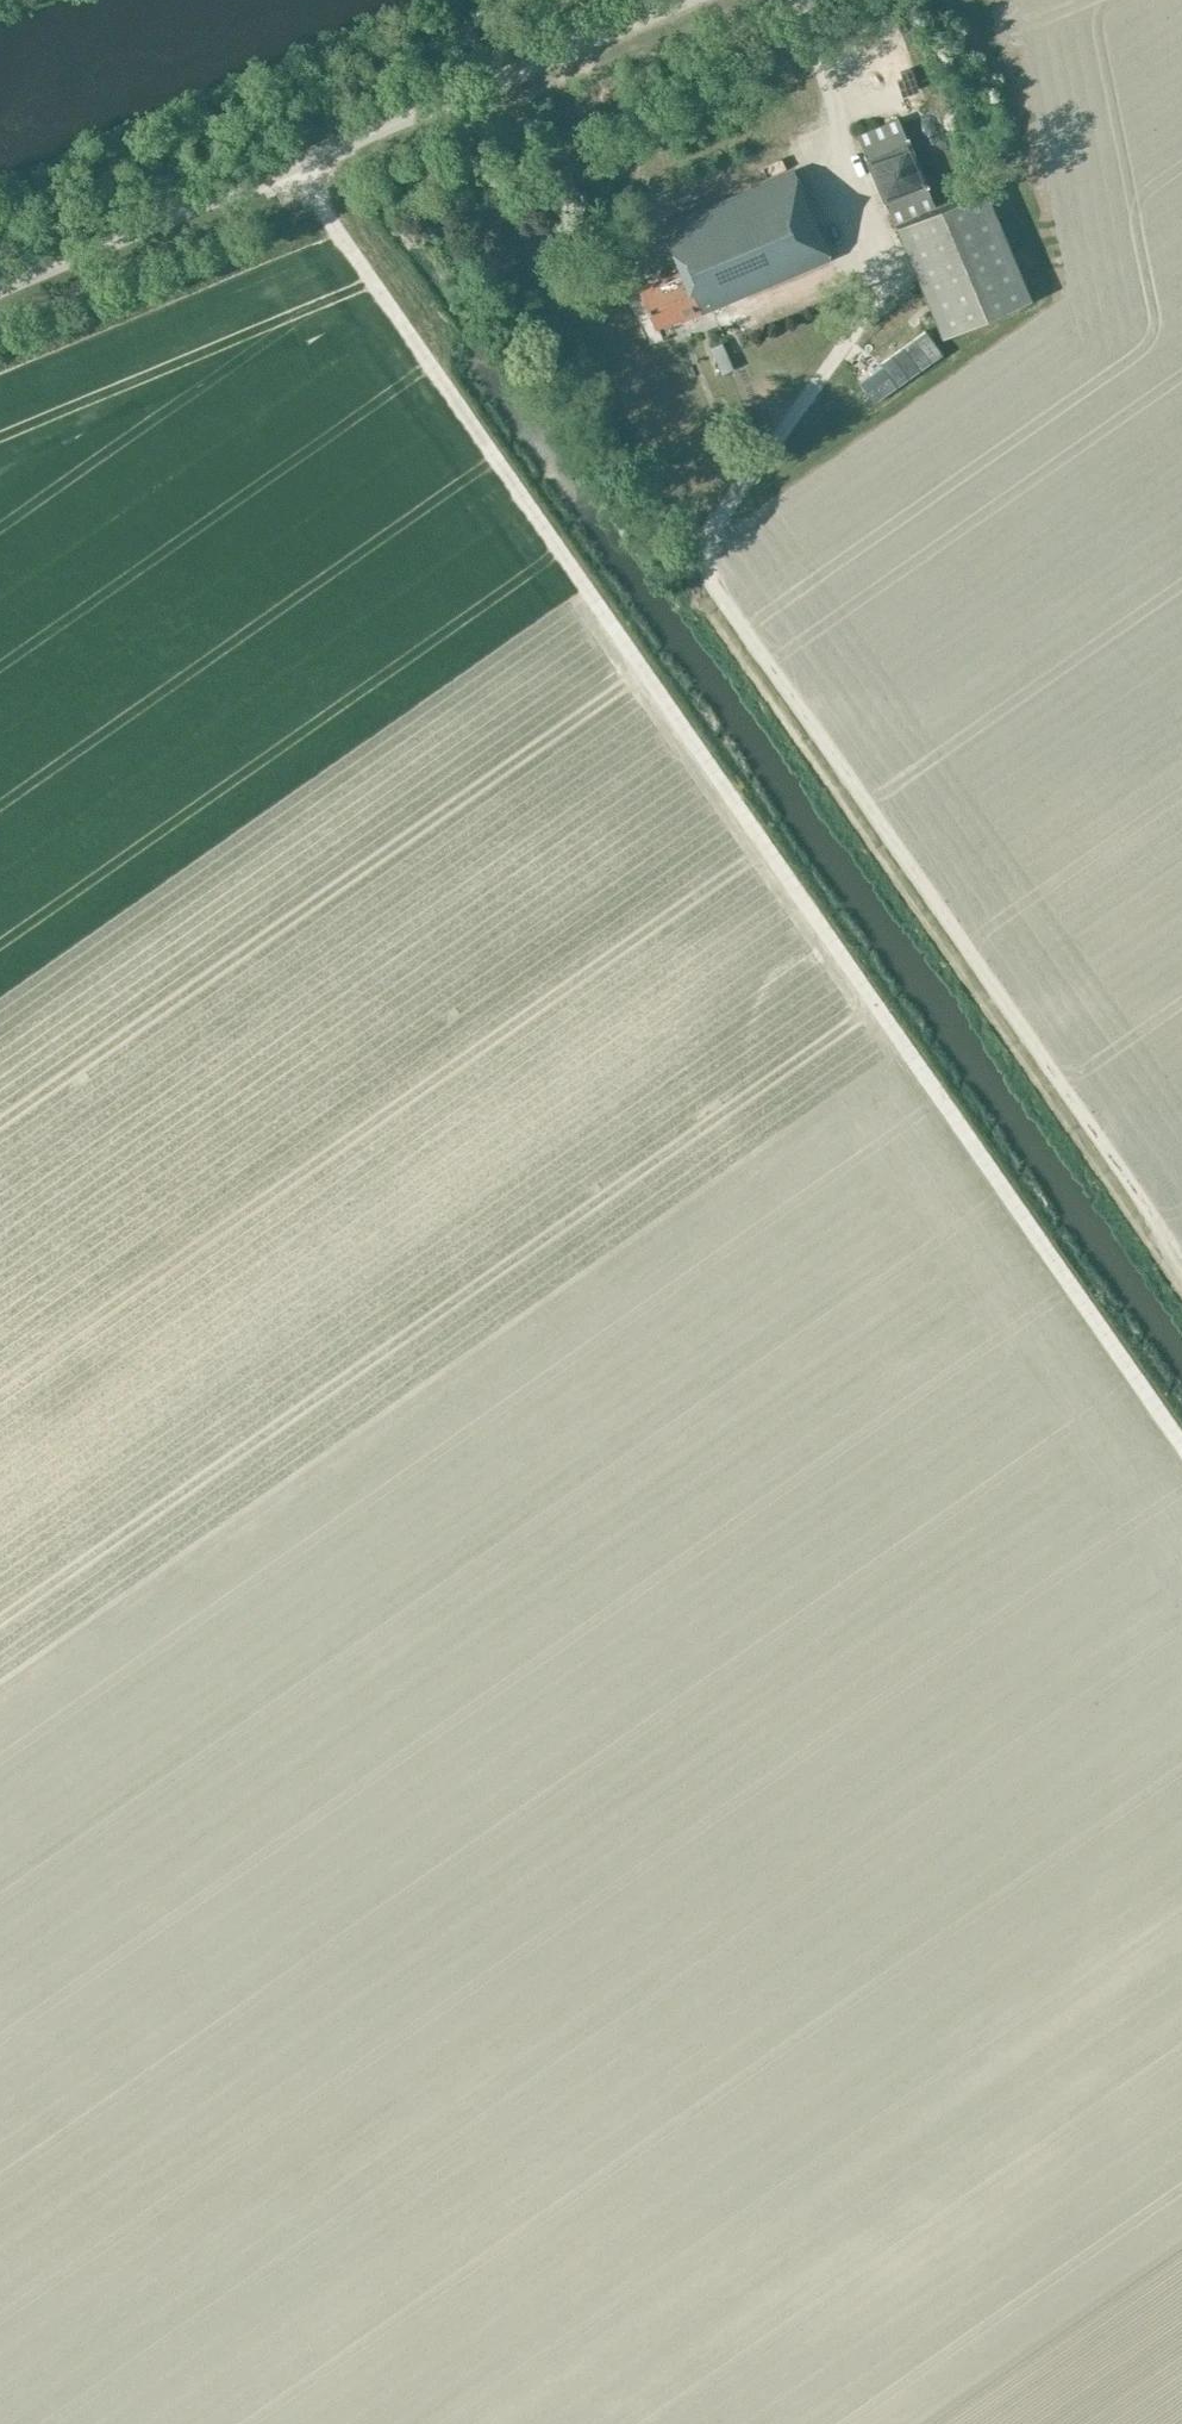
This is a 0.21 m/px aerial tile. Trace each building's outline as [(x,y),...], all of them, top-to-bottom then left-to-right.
[(988,189),(939,209),(930,186),(931,185),(911,139),(908,140),(898,117),(858,134),(865,151),(864,152),(887,206),(888,206),(898,227),(897,227),(942,337),(1034,298),(988,189)] [(684,322),(718,307),(834,259),(796,168),(665,224),(685,271),(640,290),(657,328),(682,318),(684,322)] [(708,337),(695,344),(708,368),(721,361),(708,337)]
